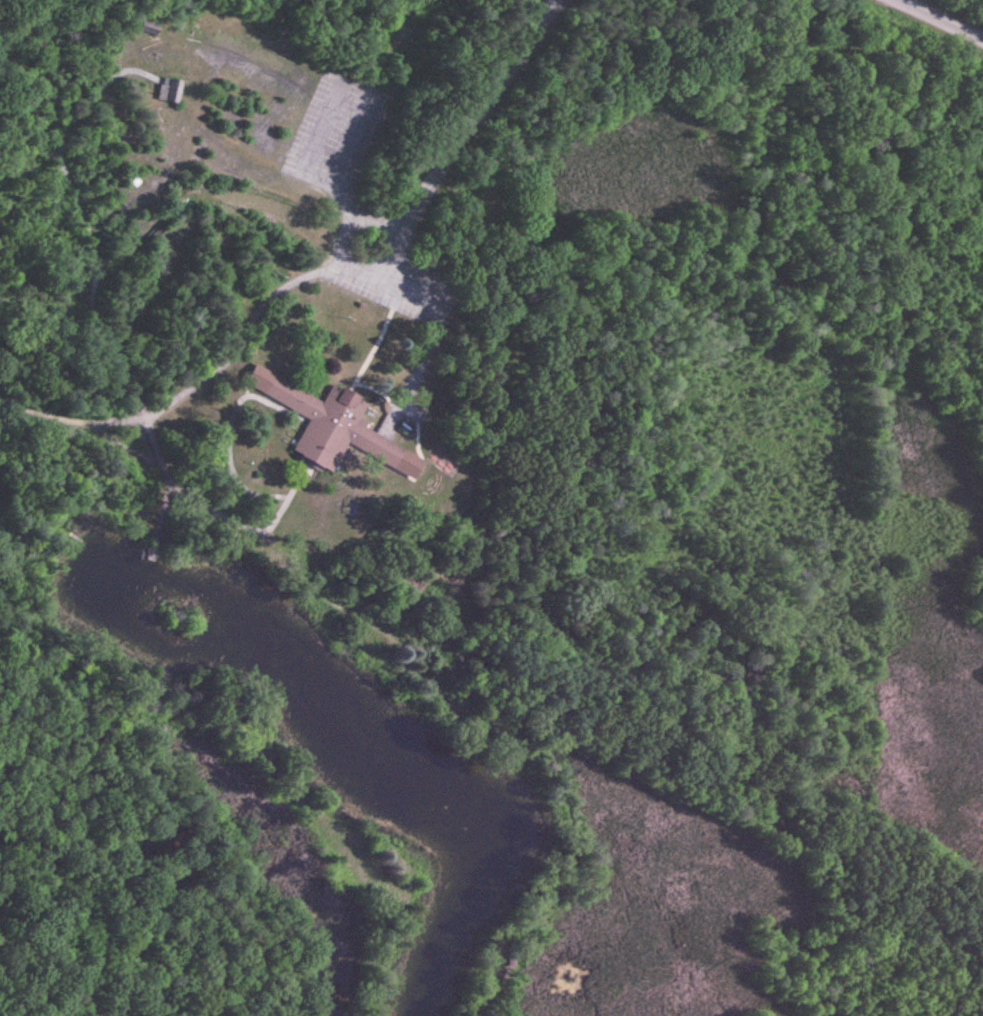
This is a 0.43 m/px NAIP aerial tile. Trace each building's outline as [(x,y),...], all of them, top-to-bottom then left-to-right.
[(157,35),(159,22),(142,19),(140,32),(157,35)] [(156,100),(176,104),(181,81),(161,77),(156,100)] [(309,420),(293,452),(332,472),(347,444),(397,469),(407,448),(358,423),(369,401),(334,383),(325,401),(273,375),(262,396),(309,420)]
